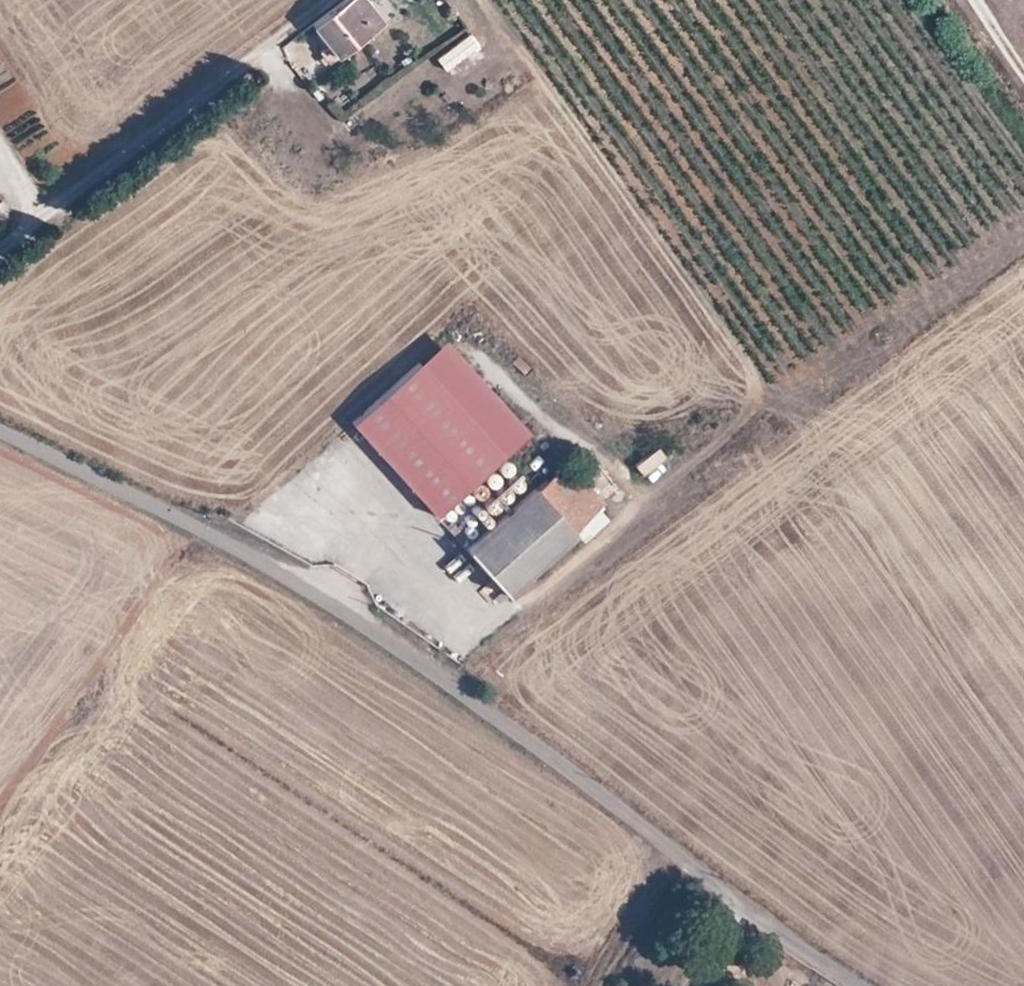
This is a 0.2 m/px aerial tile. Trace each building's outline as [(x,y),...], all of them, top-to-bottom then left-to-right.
[(337,59),(382,23),(364,0),(345,0),(311,27),(337,59)] [(387,18),(413,0),(374,0),(387,18)] [(469,30),(434,52),(451,79),(486,57),(469,30)] [(528,434),(444,341),(418,365),(502,457),(528,434)] [(502,457),(418,365),(351,426),(436,518),(502,457)] [(654,441),(631,462),(642,474),(665,453),(654,441)] [(466,552),(507,595),(573,534),(571,532),(602,503),(568,466),(538,493),(534,489),(466,552)]
